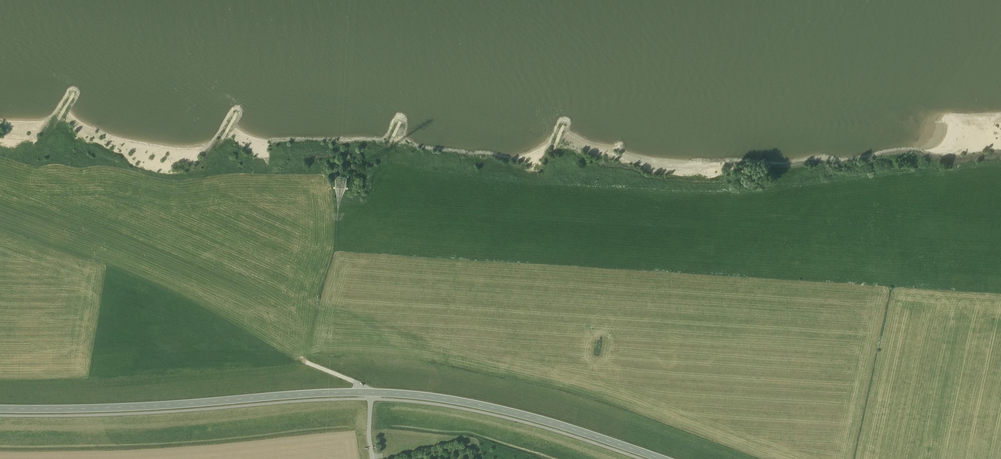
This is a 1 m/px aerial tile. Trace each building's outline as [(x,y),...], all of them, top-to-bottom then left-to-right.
[(336,186),(347,186),(347,175),(336,175),(336,186)]
